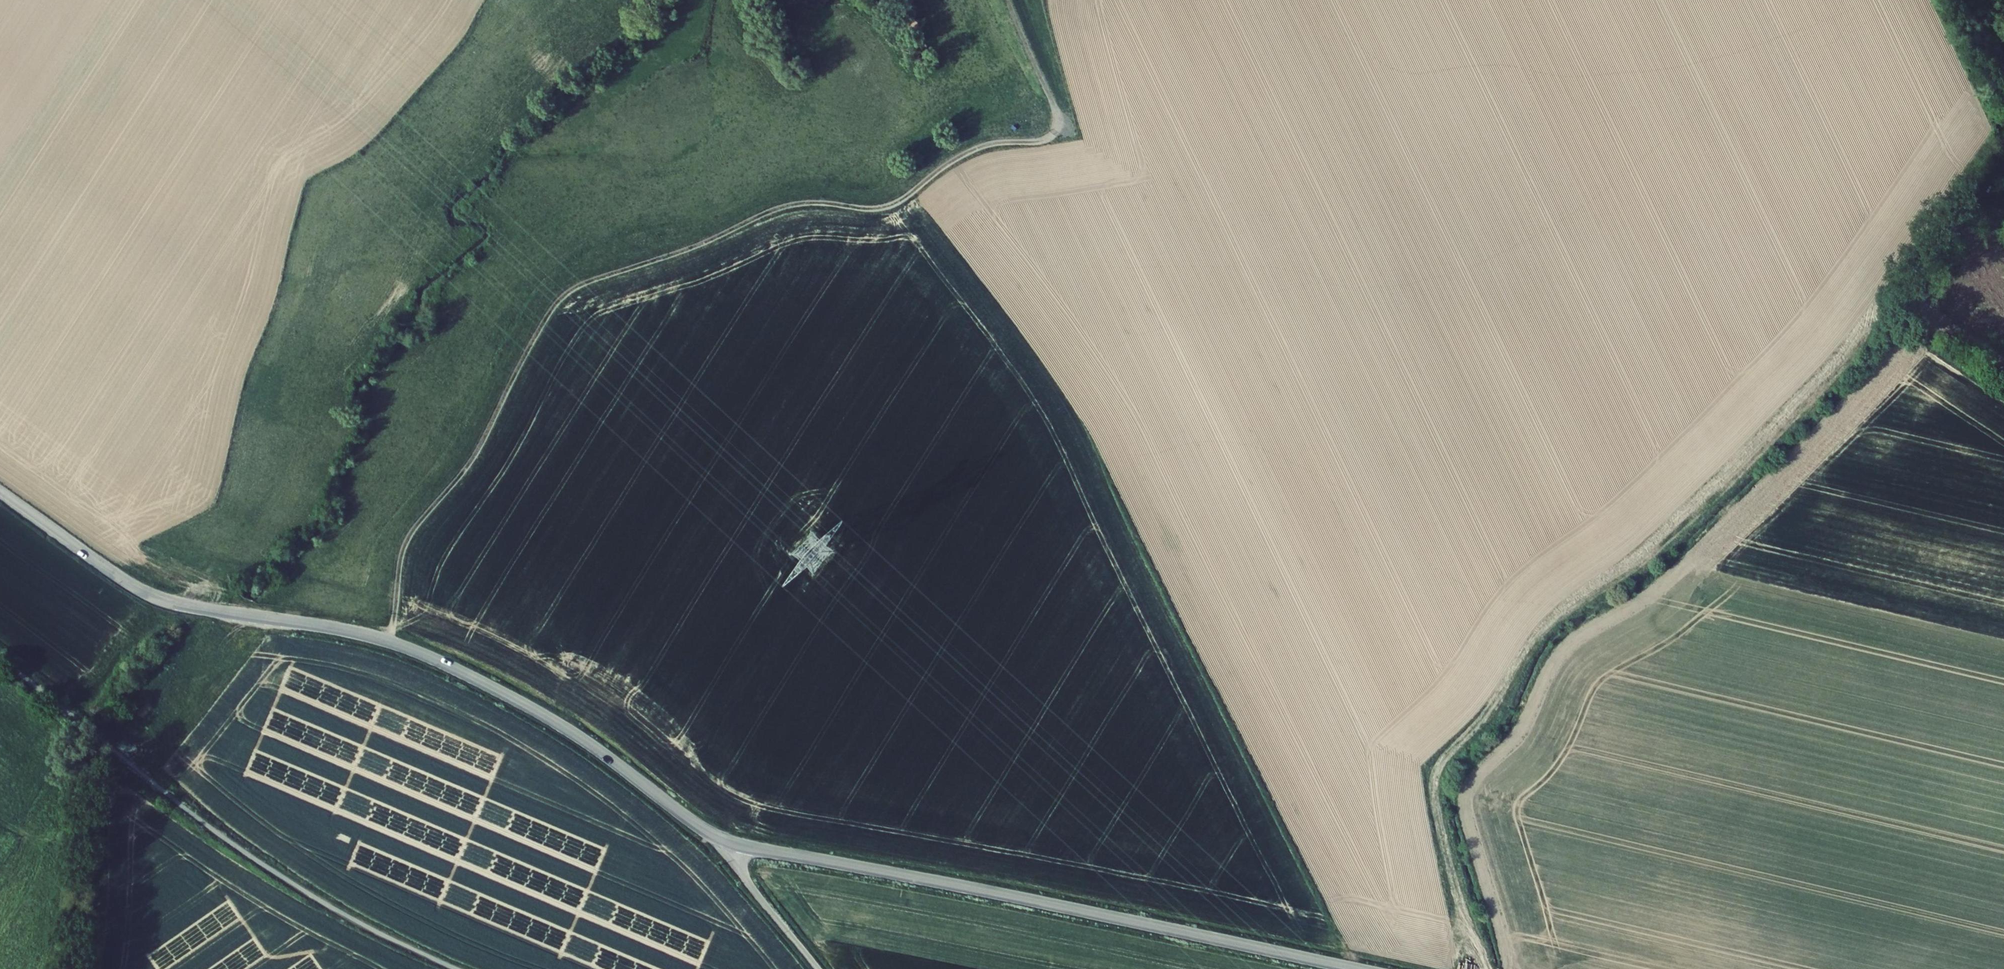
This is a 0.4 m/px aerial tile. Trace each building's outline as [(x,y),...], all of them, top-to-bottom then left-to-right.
[(339,380),(335,396),(341,398),(345,381),(339,380)]
